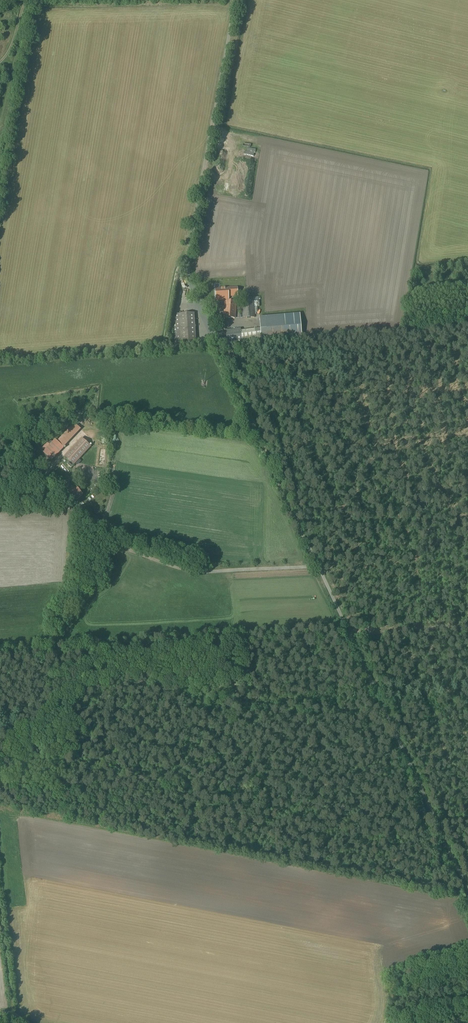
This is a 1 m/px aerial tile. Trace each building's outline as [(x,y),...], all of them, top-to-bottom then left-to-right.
[(215,287),(215,299),(228,298),(228,295),(237,295),(237,286),(221,287),(215,287)] [(254,301),(252,301),(252,297),(243,297),(243,301),(242,301),(243,318),(255,317),(254,301)] [(235,319),(236,302),(225,301),(223,318),(235,319)] [(172,315),(174,347),(196,345),(194,313),(172,315)] [(299,314),(282,315),(265,317),(267,342),(284,340),(301,339),(299,314)] [(262,342),(260,329),(241,332),(240,329),(225,331),(227,346),(262,342)] [(74,424),(57,442),(64,448),(81,430),(74,424)] [(82,438),(65,457),(74,465),(91,447),(82,438)] [(57,442),(56,441),(44,453),(53,461),(64,449),(64,448),(57,442)] [(35,485),(40,470),(33,468),(28,482),(35,485)] [(67,484),(61,489),(66,494),(72,489),(67,484)] [(66,494),(65,496),(72,504),(76,500),(82,495),(75,487),(72,489),(66,494)]
